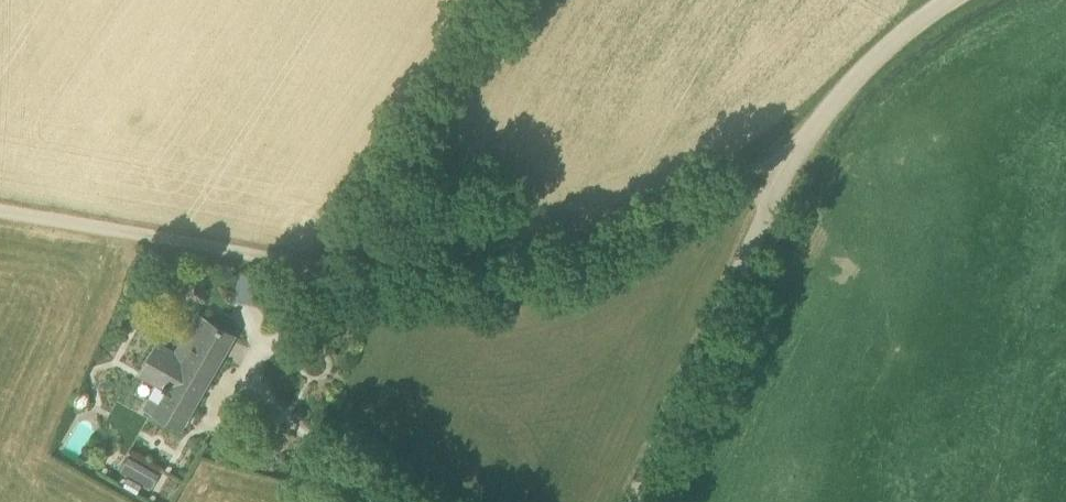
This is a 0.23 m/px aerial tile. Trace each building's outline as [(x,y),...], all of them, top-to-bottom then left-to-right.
[(238,273),(237,300),(269,301),(271,274),(238,273)] [(168,389),(155,412),(182,427),(235,335),(199,314),(176,353),(159,343),(141,374),(168,389)] [(122,473),(152,488),(160,473),(130,457),(122,473)]
